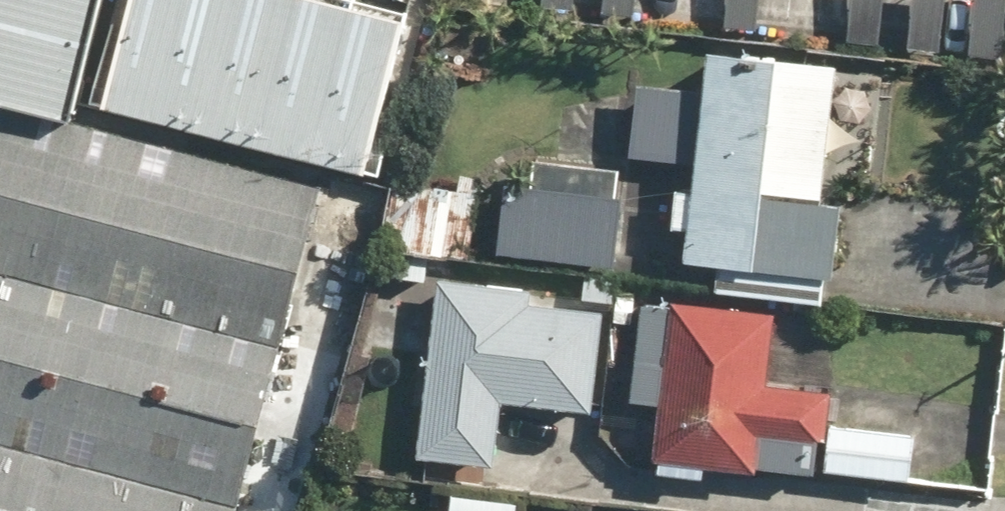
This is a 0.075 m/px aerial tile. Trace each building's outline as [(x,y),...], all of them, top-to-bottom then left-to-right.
[(63,110),(92,0),(0,0),(0,93),(63,110)] [(378,0),(128,0),(102,97),(378,169),(420,11),(378,0)] [(700,47),(696,87),(636,82),(629,156),(690,162),(681,259),(716,262),(713,295),(828,305),(838,200),(824,199),(837,59),(700,47)] [(321,178),(63,110),(0,93),(0,510),(233,510),(321,178)] [(615,274),(622,174),(519,167),(518,182),(499,181),(493,265),(615,274)] [(481,192),(397,181),(388,253),(472,264),(481,192)] [(532,282),(431,274),(415,459),(491,466),(496,400),(592,409),(601,308),(531,302),(532,282)] [(769,314),(637,299),(625,401),(659,405),(653,459),(822,478),(823,468),(828,422),(831,392),(761,384),(769,314)] [(918,432),(828,422),(823,468),(913,478),(918,432)]
